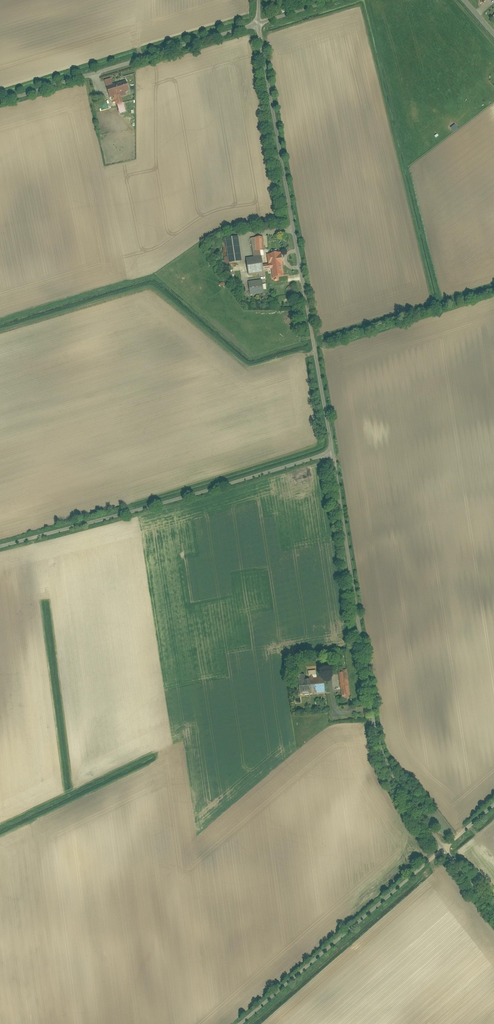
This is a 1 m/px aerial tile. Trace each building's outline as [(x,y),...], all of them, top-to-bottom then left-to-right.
[(114,85),(112,78),(105,80),(107,87),(114,85)] [(114,85),(107,87),(111,97),(115,96),(117,105),(124,103),(122,97),(127,95),(126,92),(131,91),(127,80),(114,85)] [(100,103),(102,111),(109,109),(106,101),(100,103)] [(230,263),(243,261),(240,237),(226,239),(230,263)] [(261,250),(265,250),(263,237),(252,239),(253,251),(261,250)] [(284,269),(282,252),(268,254),(269,264),(264,265),(265,270),(272,269),(272,270),(278,269),(278,270),(283,269),(284,269)] [(250,277),(266,275),(263,257),(262,257),(254,258),(248,259),(250,277)] [(272,270),(274,283),(289,281),(288,272),(284,273),(283,269),(278,270),(278,269),(272,270)] [(251,295),(265,293),(264,290),(263,284),(263,279),(249,281),(251,295)] [(299,675),(301,693),(318,691),(318,693),(326,692),(324,676),(317,677),(316,670),(309,671),(310,678),(306,679),(305,674),(299,675)] [(348,670),(340,671),(343,697),(351,696),(348,670)]
